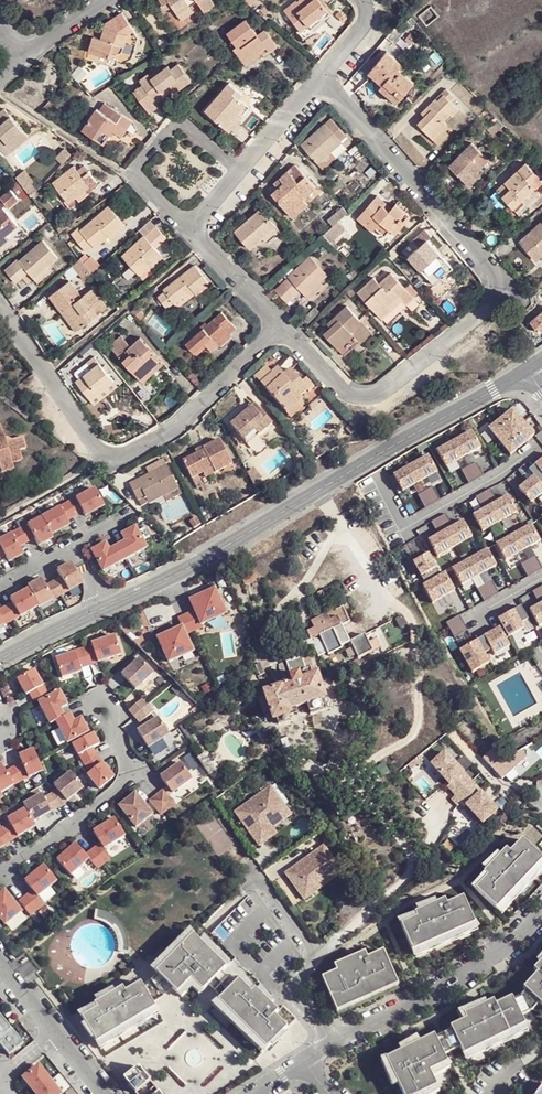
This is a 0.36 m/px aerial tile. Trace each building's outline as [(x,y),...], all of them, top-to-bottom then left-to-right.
[(165,15),(171,12),(179,25),(193,17),(189,11),(194,7),(201,18),(216,7),(211,0),(155,0),(165,15)] [(299,1),(283,11),(299,32),(309,26),(320,18),(322,23),(333,15),(328,7),(325,9),(318,0),(301,0),(299,1)] [(325,9),(328,7),(323,0),(318,0),(325,9)] [(118,14),(104,24),(107,29),(103,44),(97,40),(91,61),(113,69),(117,65),(121,66),(130,60),(136,40),(118,14)] [(313,30),(322,23),(320,18),(309,26),(313,30)] [(257,53),(261,59),(272,51),(262,33),(253,38),(242,22),(222,35),(232,51),(228,54),(236,66),(257,53)] [(107,29),(104,24),(101,25),(97,40),(103,44),(107,29)] [(393,31),(384,42),(389,46),(398,37),(402,39),(407,33),(402,27),(396,32),(393,31)] [(91,61),(97,40),(91,37),(85,59),(91,61)] [(240,72),(261,59),(257,53),(236,66),(240,72)] [(373,77),(384,88),(388,85),(399,95),(405,90),(409,94),(417,86),(403,71),(405,69),(393,56),(373,77)] [(166,93),(171,98),(187,84),(170,62),(146,80),(143,77),(133,83),(136,88),(128,94),(145,118),(156,110),(153,105),(161,99),(166,93)] [(388,85),(384,88),(383,88),(398,104),(409,94),(405,90),(399,95),(388,85)] [(200,113),(220,132),(235,116),(241,110),(234,102),(228,97),(233,91),(228,86),(223,86),(200,113)] [(452,87),(439,99),(443,102),(451,94),(455,90),(452,87)] [(228,97),(234,102),(239,96),(233,91),(228,97)] [(165,103),(171,98),(166,93),(161,99),(165,103)] [(433,113),(425,120),(423,122),(438,136),(450,125),(451,124),(448,121),(454,116),(456,117),(464,109),(451,94),(443,102),(439,99),(429,108),(433,113)] [(121,116),(99,101),(80,131),(103,146),(111,135),(121,140),(134,119),(124,112),(121,116)] [(22,132),(3,107),(0,109),(0,148),(22,132)] [(422,115),(425,120),(433,113),(429,108),(422,115)] [(235,116),(220,132),(223,136),(239,120),(235,116)] [(311,165),(326,154),(338,145),(336,141),(339,139),(326,122),(296,145),(311,165)] [(455,131),(450,125),(438,136),(444,141),(455,131)] [(0,148),(0,150),(3,154),(25,137),(22,132),(0,148)] [(452,166),(469,183),(480,171),(491,159),(474,143),(452,166)] [(68,150),(62,156),(68,162),(74,156),(68,150)] [(331,161),(326,154),(311,165),(317,172),(331,161)] [(62,156),(59,159),(65,165),(68,162),(62,156)] [(530,162),(502,188),(521,208),(541,188),(541,187),(539,183),(541,180),(541,173),(530,162)] [(80,167),(72,172),(78,180),(86,175),(80,167)] [(313,191),(290,167),(274,182),(278,186),(266,197),(289,221),(303,208),(299,204),(313,191)] [(54,175),(46,182),(64,206),(78,196),(82,200),(98,190),(86,175),(78,180),(72,172),(69,169),(55,178),(54,175)] [(480,171),(469,183),(473,187),(485,175),(480,171)] [(21,175),(13,181),(28,199),(34,194),(21,175)] [(0,198),(0,211),(3,213),(15,203),(6,192),(0,198)] [(67,210),(82,200),(78,196),(64,206),(67,210)] [(374,211),(380,206),(372,199),(349,223),(364,238),(367,235),(374,229),(381,238),(383,236),(388,240),(405,223),(390,207),(385,212),(380,216),(374,211)] [(385,212),(380,206),(374,211),(380,216),(385,212)] [(103,234),(118,222),(106,210),(79,234),(76,232),(69,238),(84,254),(90,249),(91,250),(107,237),(103,234)] [(1,238),(13,228),(3,213),(0,211),(0,238),(1,238)] [(276,233),(254,211),(229,234),(247,253),(260,243),(262,245),(276,233)] [(121,226),(118,222),(103,234),(107,237),(108,238),(121,226)] [(335,222),(319,236),(326,244),(343,230),(335,222)] [(522,242),(536,260),(541,255),(541,226),(522,242)] [(156,242),(160,246),(166,241),(158,229),(122,258),(135,273),(159,256),(155,251),(151,246),(156,242)] [(374,229),(367,235),(376,243),(381,238),(374,229)] [(429,287),(439,279),(448,271),(424,243),(427,239),(421,232),(408,242),(414,249),(403,258),(429,287)] [(155,251),(160,246),(156,242),(151,246),(155,251)] [(39,244),(16,265),(24,276),(30,282),(44,270),(55,260),(39,244)] [(89,251),(73,267),(85,278),(100,263),(89,251)] [(303,257),(282,276),(292,288),(296,292),(311,279),(317,273),(303,257)] [(24,276),(16,265),(14,262),(8,267),(19,280),(24,276)] [(208,284),(197,266),(162,290),(163,292),(159,295),(167,306),(192,288),(196,293),(208,284)] [(19,280),(8,267),(2,273),(12,287),(19,280)] [(44,270),(30,282),(34,285),(47,274),(44,270)] [(274,283),(285,295),(292,288),(282,276),(274,283)] [(408,302),(383,276),(373,285),(368,280),(350,296),(375,324),(395,307),(400,311),(408,302)] [(311,279),(296,292),(301,297),(315,284),(311,279)] [(443,282),(439,279),(429,287),(432,291),(443,282)] [(278,301),(285,295),(274,283),(267,289),(278,301)] [(46,299),(58,314),(62,310),(76,327),(89,317),(84,312),(90,307),(94,313),(101,308),(92,296),(84,302),(82,299),(79,300),(66,284),(46,299)] [(362,331),(340,304),(325,318),(327,320),(316,330),(337,353),(362,331)] [(62,310),(58,314),(71,331),(76,327),(62,310)] [(529,322),(538,333),(541,330),(541,311),(529,322)] [(179,344),(187,354),(196,346),(201,352),(209,344),(210,344),(218,339),(228,330),(214,314),(179,344)] [(105,349),(134,383),(142,376),(146,380),(161,366),(136,340),(127,349),(117,338),(105,349)] [(196,346),(187,354),(195,363),(220,342),(218,339),(210,344),(209,344),(201,352),(196,346)] [(90,355),(82,362),(86,369),(77,376),(70,381),(82,400),(108,383),(90,355)] [(86,369),(82,362),(73,369),(77,376),(86,369)] [(271,382),(275,376),(270,370),(265,375),(271,382)] [(283,371),(275,376),(271,382),(265,375),(253,384),(279,415),(296,401),(294,400),(310,387),(300,376),(292,382),(283,371)] [(142,376),(134,383),(138,387),(146,380),(142,376)] [(445,396),(448,401),(457,396),(454,391),(445,396)] [(299,406),(296,401),(279,415),(283,418),(299,406)] [(251,428),(253,432),(264,422),(249,404),(224,424),(237,441),(251,428)] [(533,436),(512,410),(488,429),(510,455),(533,436)] [(2,460),(6,472),(20,465),(19,461),(27,458),(23,449),(30,446),(26,435),(16,439),(7,435),(6,434),(1,423),(0,424),(0,460),(2,460)] [(258,437),(253,432),(251,428),(237,441),(243,448),(258,437)] [(463,458),(480,448),(471,431),(454,441),(463,458)] [(181,462),(190,480),(201,475),(204,480),(232,467),(218,440),(202,448),(203,450),(181,462)] [(463,458),(454,441),(436,451),(446,467),(463,458)] [(437,472),(427,456),(410,466),(419,482),(437,472)] [(528,471),(540,485),(541,483),(541,459),(528,471)] [(147,475),(165,467),(161,460),(143,468),(147,475)] [(468,467),(475,480),(483,476),(476,463),(468,467)] [(528,471),(524,465),(517,471),(526,482),(518,489),(529,504),(541,493),(541,488),(540,485),(528,471)] [(419,482),(410,466),(393,475),(402,492),(419,482)] [(175,487),(165,467),(147,475),(128,485),(140,505),(160,495),(175,487)] [(461,472),(468,484),(475,480),(468,467),(461,472)] [(201,475),(190,480),(193,486),(204,480),(201,475)] [(179,496),(175,487),(160,495),(165,503),(179,496)] [(432,488),(424,492),(431,505),(439,501),(432,488)] [(94,489),(68,504),(75,517),(83,512),(85,517),(104,507),(94,489)] [(497,502),(490,489),(482,493),(499,523),(516,513),(507,496),(497,502)] [(417,496),(424,509),(431,505),(424,492),(417,496)] [(499,523),(482,493),(475,497),(482,510),(472,516),(481,532),(499,523)] [(68,504),(42,518),(51,536),(69,525),(67,521),(75,517),(68,504)] [(452,527),(445,514),(438,518),(454,547),(472,538),(463,521),(452,527)] [(19,530),(26,543),(35,539),(39,546),(53,539),(51,536),(42,518),(19,530)] [(454,547),(438,518),(431,522),(438,535),(428,541),(437,557),(454,547)] [(513,535),(522,551),(540,541),(530,525),(513,535)] [(118,547),(126,560),(148,548),(136,528),(122,535),(126,542),(118,547)] [(9,563),(23,555),(19,547),(26,543),(19,530),(0,541),(0,547),(5,556),(9,563)] [(505,561),(522,551),(513,535),(496,544),(505,561)] [(104,573),(126,560),(118,547),(110,551),(107,544),(93,552),(104,573)] [(496,566),(487,549),(469,559),(478,576),(496,566)] [(440,576),(428,554),(412,562),(425,584),(440,576)] [(528,561),(535,573),(541,569),(535,557),(528,561)] [(478,576),(469,559),(463,563),(452,569),(461,585),(478,576)] [(520,565),(527,577),(535,573),(528,561),(520,565)] [(54,583),(61,596),(82,585),(71,564),(57,571),(62,579),(54,583)] [(444,573),(440,576),(425,584),(422,586),(432,603),(454,591),(444,573)] [(38,607),(39,608),(61,596),(54,583),(46,587),(41,579),(27,587),(29,589),(38,607)] [(484,585),(491,598),(498,594),(491,581),(484,585)] [(183,625),(159,636),(171,660),(195,648),(187,632),(204,623),(203,621),(226,609),(215,585),(190,597),(196,608),(179,616),(183,625)] [(476,589),(484,602),(491,598),(484,585),(476,589)] [(539,588),(532,592),(539,605),(529,611),(538,627),(541,625),(541,593),(539,588)] [(5,608),(12,621),(38,607),(29,589),(10,599),(13,604),(5,608)] [(149,628),(173,620),(166,601),(143,609),(149,628)] [(520,607),(498,619),(507,637),(523,628),(521,624),(527,620),(520,607)] [(12,621),(5,608),(0,610),(0,627),(12,621)] [(339,619),(343,627),(351,624),(344,608),(336,612),(339,619)] [(307,633),(311,641),(343,627),(339,619),(331,622),(328,615),(312,623),(315,630),(307,633)] [(450,630),(463,623),(459,616),(446,623),(450,630)] [(454,637),(467,630),(463,623),(450,630),(454,637)] [(343,627),(311,641),(314,647),(319,658),(327,654),(328,656),(342,650),(341,647),(350,643),(343,627)] [(499,628),(476,641),(484,654),(491,650),(494,655),(509,646),(499,628)] [(86,648),(92,665),(124,654),(117,635),(94,643),(95,645),(86,648)] [(365,637),(350,643),(358,661),(373,654),(365,637)] [(311,641),(303,644),(305,650),(314,647),(311,641)] [(484,654),(476,641),(474,642),(459,650),(472,673),(489,663),(484,654)] [(286,663),(293,684),(313,677),(311,668),(312,668),(308,656),(307,656),(305,650),(303,644),(293,647),(297,659),(286,663)] [(92,665),(86,648),(77,651),(77,652),(58,659),(65,677),(83,671),(82,668),(92,665)] [(124,676),(138,690),(156,672),(142,658),(124,676)] [(32,693),(36,701),(50,694),(36,669),(20,678),(29,695),(32,693)] [(325,698),(317,676),(313,677),(293,684),(279,688),(279,689),(266,694),(274,720),(277,719),(279,725),(289,721),(288,716),(290,715),(289,710),(307,704),(311,715),(327,709),(323,698),(325,698)] [(41,702),(53,724),(59,721),(67,717),(63,709),(70,705),(62,691),(41,702)] [(132,710),(137,716),(151,705),(145,698),(132,710)] [(137,716),(143,723),(156,711),(151,705),(137,716)] [(70,743),(91,732),(82,716),(75,719),(72,714),(67,717),(59,721),(70,743)] [(163,716),(141,728),(151,745),(173,733),(163,716)] [(81,755),(87,765),(100,756),(95,748),(102,744),(96,733),(75,744),(82,754),(81,755)] [(503,778),(510,771),(491,750),(483,758),(503,778)] [(18,769),(25,783),(46,774),(37,752),(23,758),(26,766),(18,769)] [(445,752),(432,764),(451,784),(449,786),(457,795),(472,782),(445,752)] [(100,756),(87,765),(93,772),(90,774),(102,789),(116,777),(100,756)] [(163,774),(173,792),(194,779),(184,762),(163,774)] [(4,795),(25,783),(18,769),(10,774),(5,767),(0,770),(0,788),(4,795)] [(59,789),(53,793),(61,806),(85,787),(73,771),(56,785),(59,789)] [(457,795),(452,800),(459,807),(464,802),(469,797),(473,801),(468,806),(484,823),(498,810),(472,782),(457,795)] [(247,825),(262,845),(279,833),(275,827),(284,821),(279,814),(288,807),(273,786),(238,812),(245,821),(248,819),(250,823),(247,825)] [(164,788),(158,793),(169,807),(175,802),(164,788)] [(120,804),(137,825),(153,812),(136,791),(120,804)] [(44,793),(25,804),(28,808),(35,821),(61,806),(53,793),(46,797),(44,793)] [(158,793),(151,799),(162,813),(169,807),(158,793)] [(464,802),(468,806),(473,801),(469,797),(464,802)] [(293,814),(288,807),(279,814),(284,821),(293,814)] [(4,828),(13,840),(38,825),(35,821),(28,808),(10,819),(12,823),(4,828)] [(95,849),(106,863),(113,857),(106,848),(127,834),(116,817),(95,831),(103,842),(95,849)] [(13,840),(4,828),(0,831),(0,850),(13,840)] [(501,910),(541,864),(541,856),(524,840),(512,853),(508,850),(486,874),(490,878),(479,891),(501,910)] [(59,860),(73,875),(91,858),(99,868),(106,863),(95,849),(88,855),(78,843),(59,860)] [(319,890),(316,884),(341,866),(326,845),(288,873),(307,899),(319,890)] [(28,896),(39,910),(46,904),(40,896),(59,881),(47,865),(27,881),(35,890),(28,896)] [(316,884),(319,890),(345,871),(341,866),(316,884)] [(8,924),(24,911),(7,890),(0,895),(0,915),(8,924)] [(21,901),(32,915),(39,910),(28,896),(21,901)] [(403,924),(415,951),(477,924),(466,897),(449,904),(447,899),(417,912),(419,917),(403,924)] [(195,935),(158,972),(160,974),(175,989),(180,993),(193,980),(205,991),(211,986),(225,972),(229,968),(195,935)] [(325,978),(337,1006),(350,1000),(353,1006),(372,998),(369,992),(382,986),(398,979),(386,951),(370,958),(367,952),(344,963),(346,968),(339,971),(325,978)] [(531,1007),(540,1001),(541,1002),(541,963),(536,969),(540,972),(526,988),(529,991),(523,997),(531,1007)] [(211,986),(223,998),(237,984),(225,972),(211,986)] [(175,989),(160,974),(154,980),(145,986),(156,1004),(167,997),(175,989)] [(382,986),(384,992),(401,985),(398,979),(382,986)] [(223,998),(220,1001),(269,1049),(290,1028),(277,1015),(281,1012),(257,989),(253,992),(241,980),(237,984),(223,998)] [(85,1018),(100,1043),(158,1008),(156,1004),(145,986),(143,983),(128,992),(125,987),(97,1004),(100,1009),(85,1018)] [(382,986),(369,992),(372,998),(384,992),(382,986)] [(463,1048),(467,1055),(528,1025),(522,1012),(531,1007),(523,997),(516,1000),(515,997),(498,1004),(496,1000),(466,1014),(468,1019),(453,1027),(454,1030),(463,1048)] [(350,1000),(337,1006),(340,1012),(353,1006),(350,1000)] [(14,1029),(2,1014),(0,1016),(0,1041),(14,1029)] [(11,1056),(26,1044),(14,1029),(0,1041),(11,1056)] [(447,1056),(463,1048),(454,1030),(438,1037),(447,1056)] [(450,1062),(447,1056),(438,1037),(437,1034),(388,1058),(406,1093),(423,1093),(440,1086),(433,1071),(450,1062)] [(25,1078),(37,1092),(38,1091),(52,1081),(40,1066),(25,1078)] [(126,1078),(139,1093),(148,1093),(157,1087),(141,1066),(126,1078)] [(41,1093),(65,1093),(53,1080),(52,1081),(38,1091),(41,1093)]
